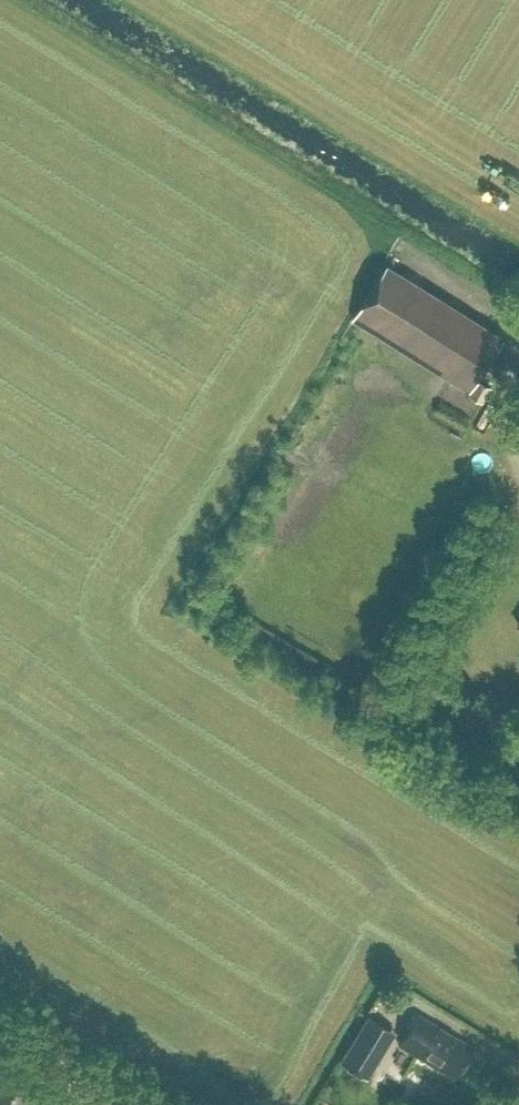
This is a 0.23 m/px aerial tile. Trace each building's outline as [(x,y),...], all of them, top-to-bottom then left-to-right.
[(470,392),(507,334),(391,259),(354,317),(470,392)] [(455,1076),(472,1047),(416,1013),(399,1042),(455,1076)] [(384,1041),(390,1031),(368,1017),(351,1043),(371,1056),(382,1039),(384,1041)] [(29,1095),(0,1078),(0,1104),(23,1104),(29,1095)]
